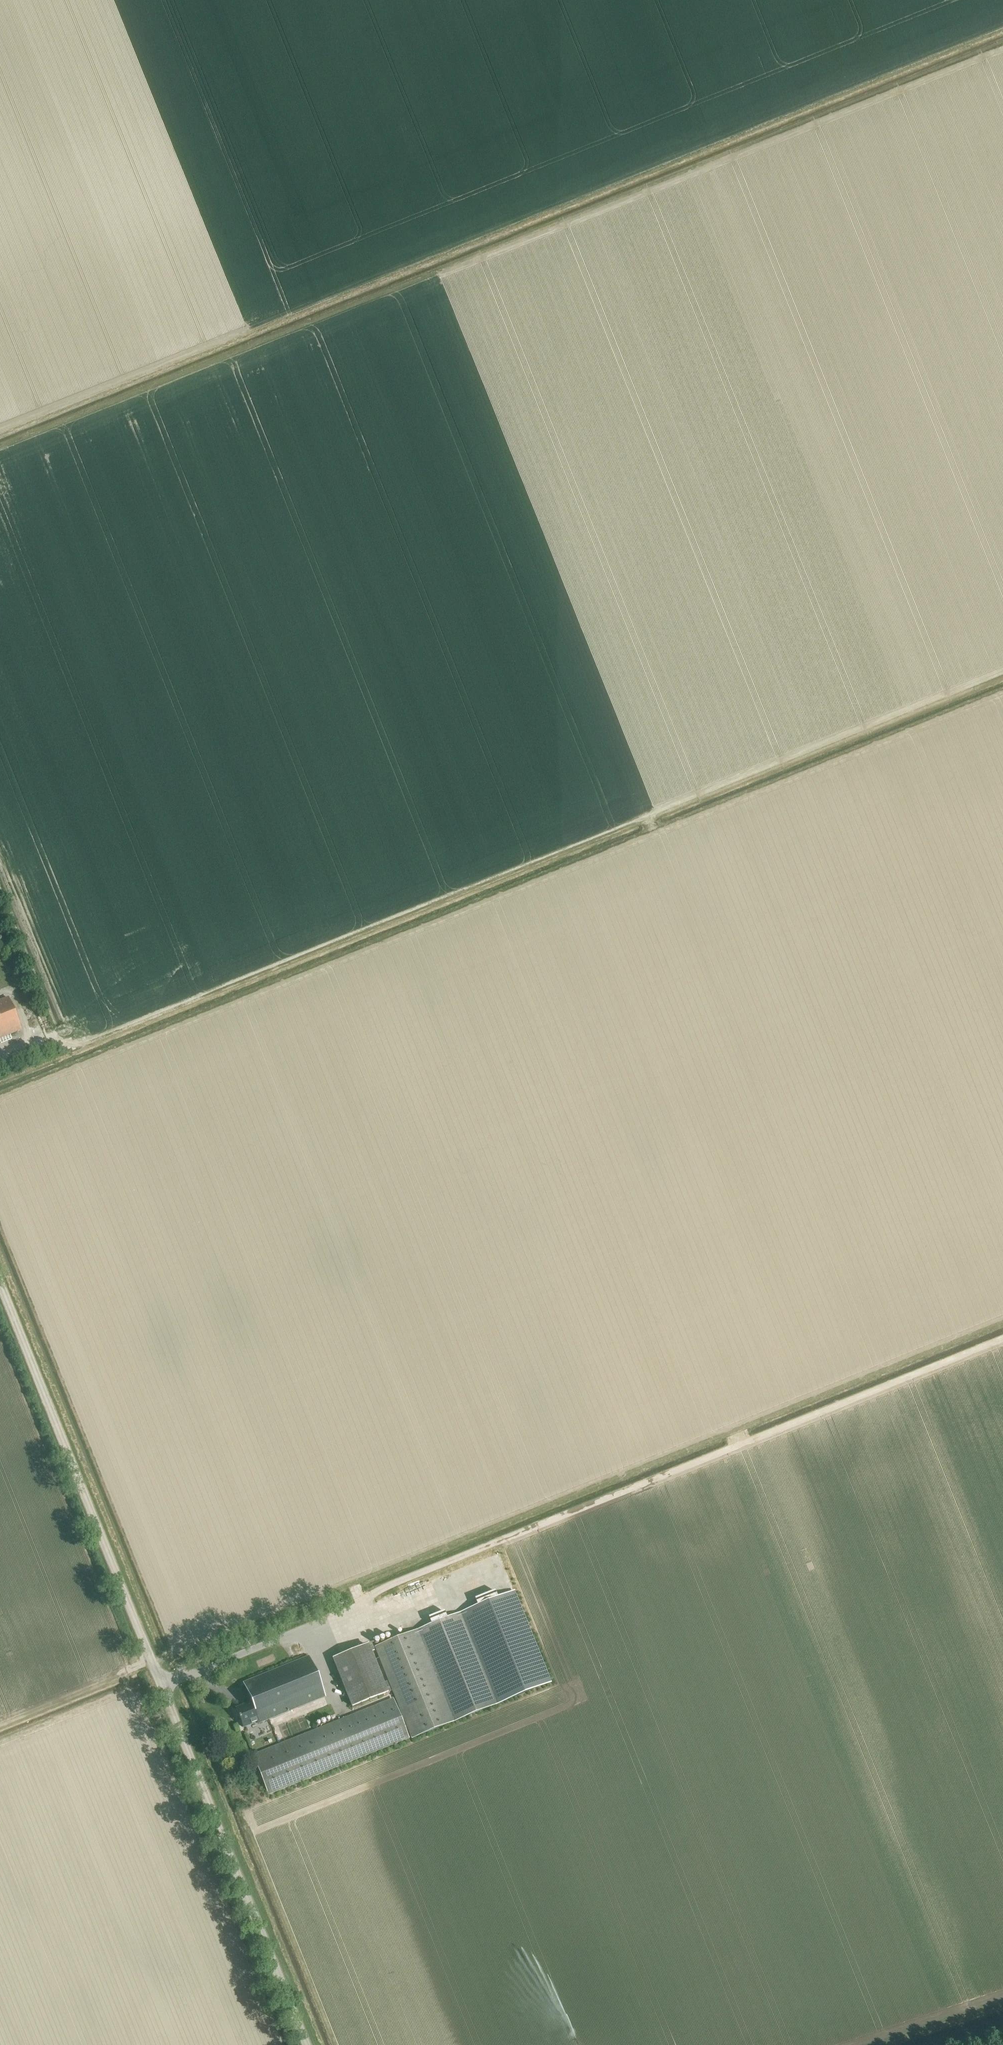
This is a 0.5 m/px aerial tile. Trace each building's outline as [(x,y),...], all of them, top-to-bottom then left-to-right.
[(20,1030),(7,997),(0,1000),(0,1038),(20,1030)] [(497,1704),(460,1612),(374,1646),(411,1738),(497,1704)] [(368,1645),(333,1659),(352,1706),(386,1693),(368,1645)] [(257,1724),(324,1697),(308,1657),(243,1683),(251,1702),(235,1709),(242,1727),(257,1721),(257,1724)] [(268,1795),(409,1738),(393,1698),(252,1754),(268,1795)]
